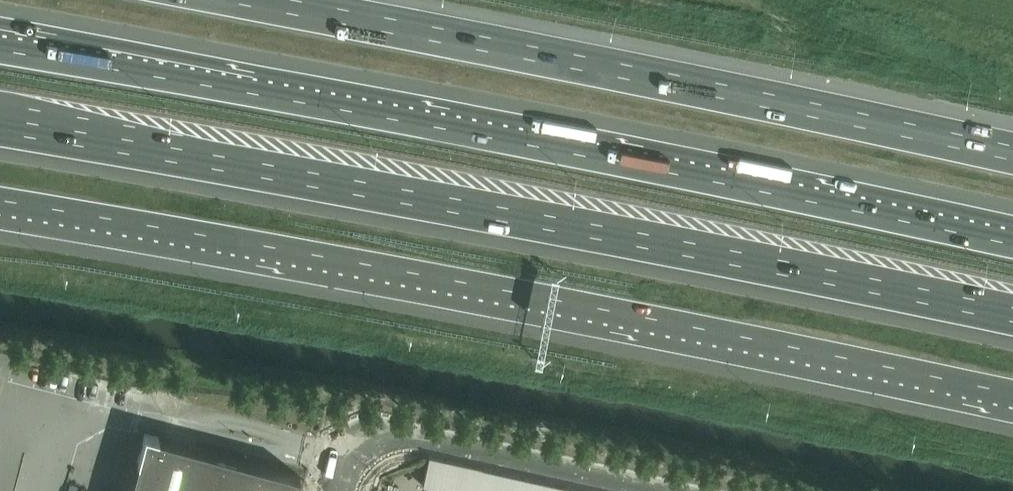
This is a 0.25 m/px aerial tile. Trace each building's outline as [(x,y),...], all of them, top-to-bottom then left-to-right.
[(145,434),(130,490),(296,490),(299,477),(300,476),(145,434)]
